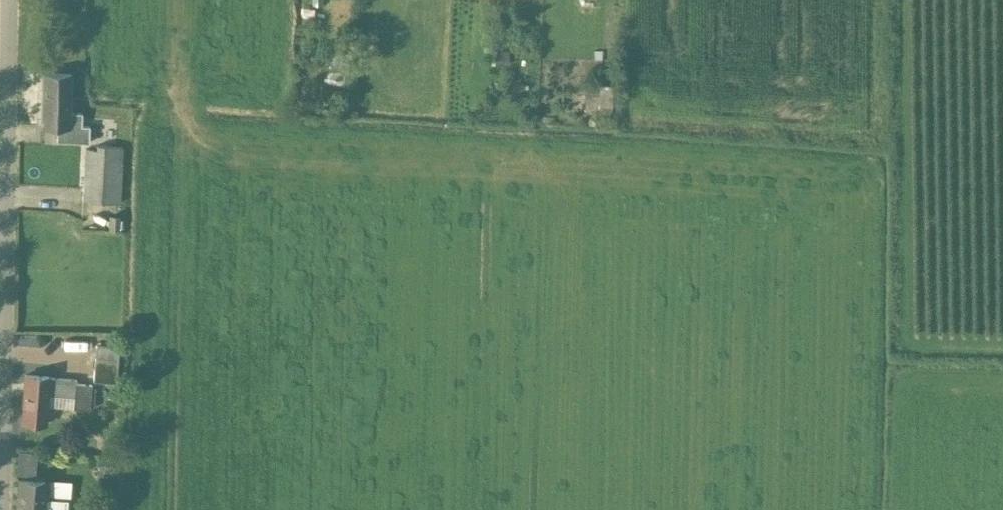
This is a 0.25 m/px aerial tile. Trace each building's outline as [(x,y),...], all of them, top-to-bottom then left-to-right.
[(512,51),(497,52),(498,66),(512,66),(512,51)] [(72,74),(43,73),(42,125),(57,126),(57,141),(90,142),(90,133),(90,126),(82,125),(82,112),(70,112),(72,74)] [(84,149),(81,201),(121,202),(123,146),(109,145),(96,145),(96,149),(89,149),(84,149)] [(109,215),(109,228),(118,229),(119,215),(109,215)] [(96,344),(95,359),(94,380),(116,382),(119,346),(96,344)] [(49,376),(26,374),(22,422),(45,424),(48,394),(75,396),(74,408),(91,409),(93,384),(76,383),(77,379),(49,377),(49,376)] [(20,479),(18,509),(69,509),(69,498),(47,496),(48,481),(20,479)]
